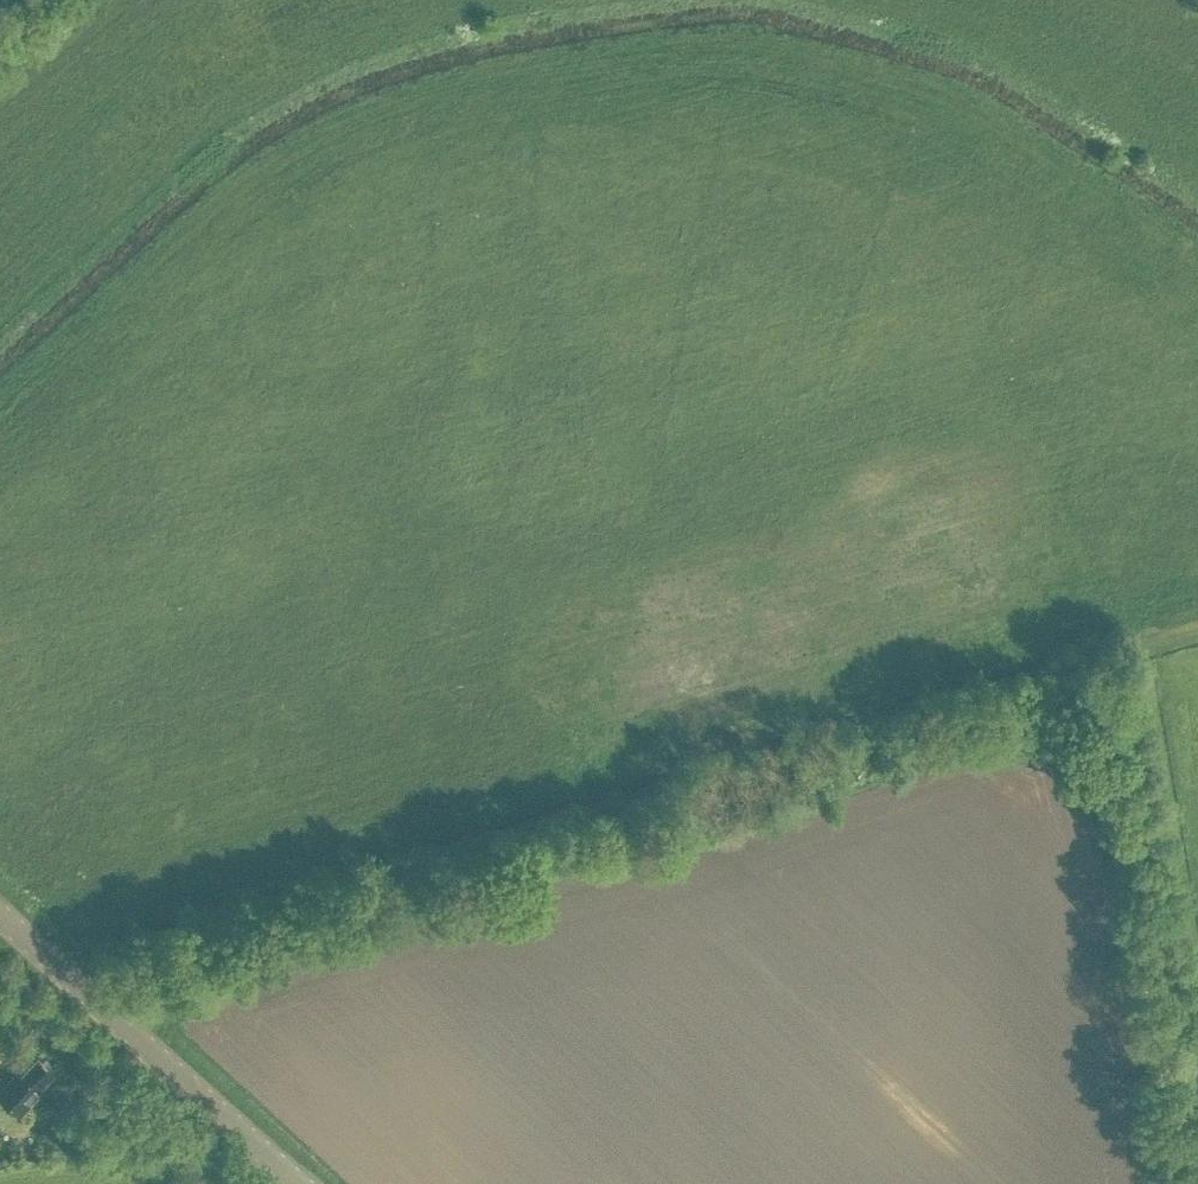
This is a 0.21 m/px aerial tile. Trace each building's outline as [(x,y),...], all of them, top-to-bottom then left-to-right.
[(52,1069),(38,1056),(22,1074),(17,1069),(0,1087),(0,1126),(3,1129),(19,1111),(44,1085),(41,1082),(52,1069)]
